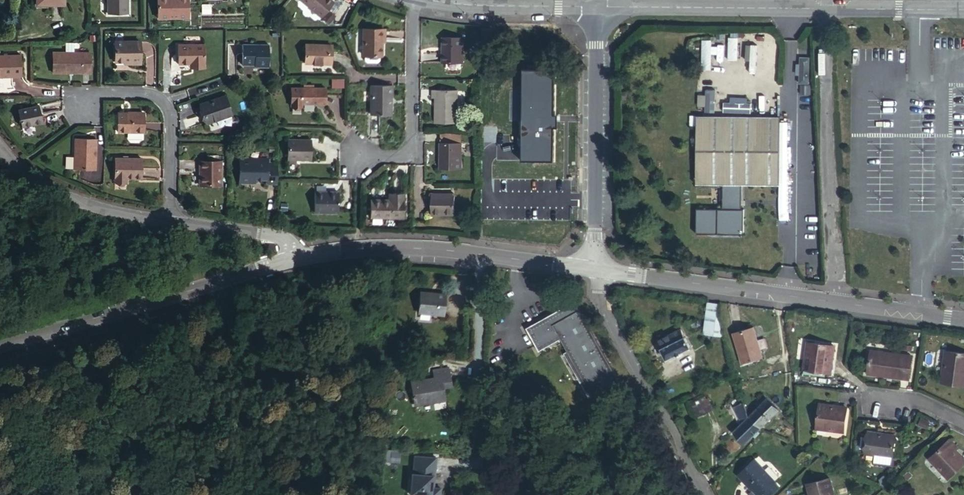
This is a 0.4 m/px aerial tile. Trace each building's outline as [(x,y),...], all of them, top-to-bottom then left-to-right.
[(130,9),(129,0),(110,0),(111,18),(128,16),(128,10),(130,9)] [(158,0),(159,23),(189,22),(189,0),(163,0),(158,0)] [(328,0),(301,0),(300,2),(320,21),(334,5),(328,0)] [(385,42),(385,35),(365,35),(364,58),(382,58),(383,42),(385,42)] [(728,36),(727,58),(736,58),(737,37),(728,36)] [(711,44),(711,38),(702,38),(700,68),(710,68),(711,56),(723,57),(723,45),(711,44)] [(463,39),(443,39),(442,64),(463,64),(463,39)] [(74,43),(65,43),(66,54),(53,54),(53,73),(89,73),(89,53),(74,53),(74,43)] [(112,65),(122,65),(127,65),(127,67),(137,67),(137,45),(112,45),(112,65)] [(175,69),(191,69),(195,69),(195,73),(205,73),(205,50),(175,51),(175,69)] [(332,51),(305,50),(304,69),(331,70),(332,51)] [(268,51),(242,51),(242,71),(260,71),(260,73),(268,73),(268,51)] [(809,83),(810,56),(800,55),(798,82),(809,83)] [(0,57),(0,78),(22,78),(22,57),(0,57)] [(552,66),(521,66),(521,157),(552,157),(552,119),(556,119),(556,112),(552,112),(552,66)] [(714,110),(716,88),(703,87),(702,109),(714,110)] [(392,89),(370,89),(370,118),(390,118),(390,99),(392,99),(392,89)] [(456,93),(432,93),(431,102),(435,102),(435,126),(456,127),(456,93)] [(302,111),(302,109),(326,109),(326,94),(314,94),(304,94),(291,94),(291,111),(302,111)] [(722,111),(749,113),(750,97),(730,96),(730,101),(723,101),(722,111)] [(220,102),(195,111),(201,130),(227,121),(220,102)] [(41,106),(20,111),(24,127),(44,123),(41,106)] [(126,116),(116,116),(116,133),(142,133),(142,114),(126,114),(126,116)] [(776,115),(693,115),(694,184),(721,184),(721,208),(695,208),(695,233),(742,233),(742,208),(735,208),(735,184),(776,184),(776,115)] [(461,138),(442,138),(442,147),(461,147),(461,138)] [(93,140),(72,140),(72,169),(92,169),(93,140)] [(311,144),(288,143),(288,163),(311,163),(311,144)] [(442,147),(441,147),(441,159),(442,159),(442,166),(441,165),(441,174),(462,175),(462,147),(461,147),(442,147)] [(139,159),(112,159),(112,182),(124,182),(124,179),(139,179),(139,159)] [(266,184),(277,184),(278,164),(267,164),(268,160),(240,159),(239,182),(251,183),(252,181),(266,181),(266,184)] [(218,165),(197,165),(197,189),(218,190),(218,165)] [(338,196),(314,195),(314,216),(338,216),(338,196)] [(403,198),(392,198),(392,204),(389,204),(370,203),(370,221),(403,221),(403,198)] [(431,220),(441,221),(441,218),(454,218),(454,201),(431,200),(431,220)] [(445,293),(424,291),(422,313),(443,315),(445,293)] [(575,302),(549,316),(554,325),(580,311),(575,302)] [(718,303),(708,302),(705,332),(721,334),(716,317),(718,303)] [(795,310),(787,309),(786,318),(794,320),(795,310)] [(549,316),(527,329),(539,352),(561,340),(568,352),(592,396),(619,382),(580,311),(554,325),(549,316)] [(753,326),(732,331),(740,362),(761,356),(753,326)] [(681,329),(657,341),(667,360),(691,347),(681,329)] [(835,343),(806,339),(802,368),(826,372),(829,357),(833,358),(835,343)] [(911,353),(872,348),(869,372),(907,378),(911,353)] [(946,350),(941,380),(963,383),(963,352),(946,350)] [(568,352),(564,354),(588,398),(592,396),(568,352)] [(437,379),(413,382),(417,405),(437,402),(437,404),(449,402),(447,389),(455,388),(452,369),(436,371),(437,379)] [(748,416),(761,427),(779,409),(764,394),(756,401),(759,405),(748,416)] [(744,443),(761,427),(748,416),(747,415),(743,401),(741,402),(740,396),(732,398),(739,425),(733,431),(744,443)] [(699,398),(689,402),(696,416),(706,411),(699,398)] [(845,405),(816,401),(812,427),(841,432),(845,405)] [(863,454),(872,455),(893,457),(896,433),(866,429),(863,454)] [(925,456),(945,479),(963,463),(963,461),(955,451),(958,448),(948,436),(925,456)] [(893,457),(872,455),(871,463),(892,466),(893,457)] [(417,456),(415,474),(414,474),(413,494),(443,494),(443,489),(434,488),(435,476),(437,476),(439,458),(417,456)] [(751,462),(734,477),(743,486),(743,485),(753,494),(765,494),(774,486),(751,462)] [(814,494),(837,494),(834,478),(811,482),(814,494)]
